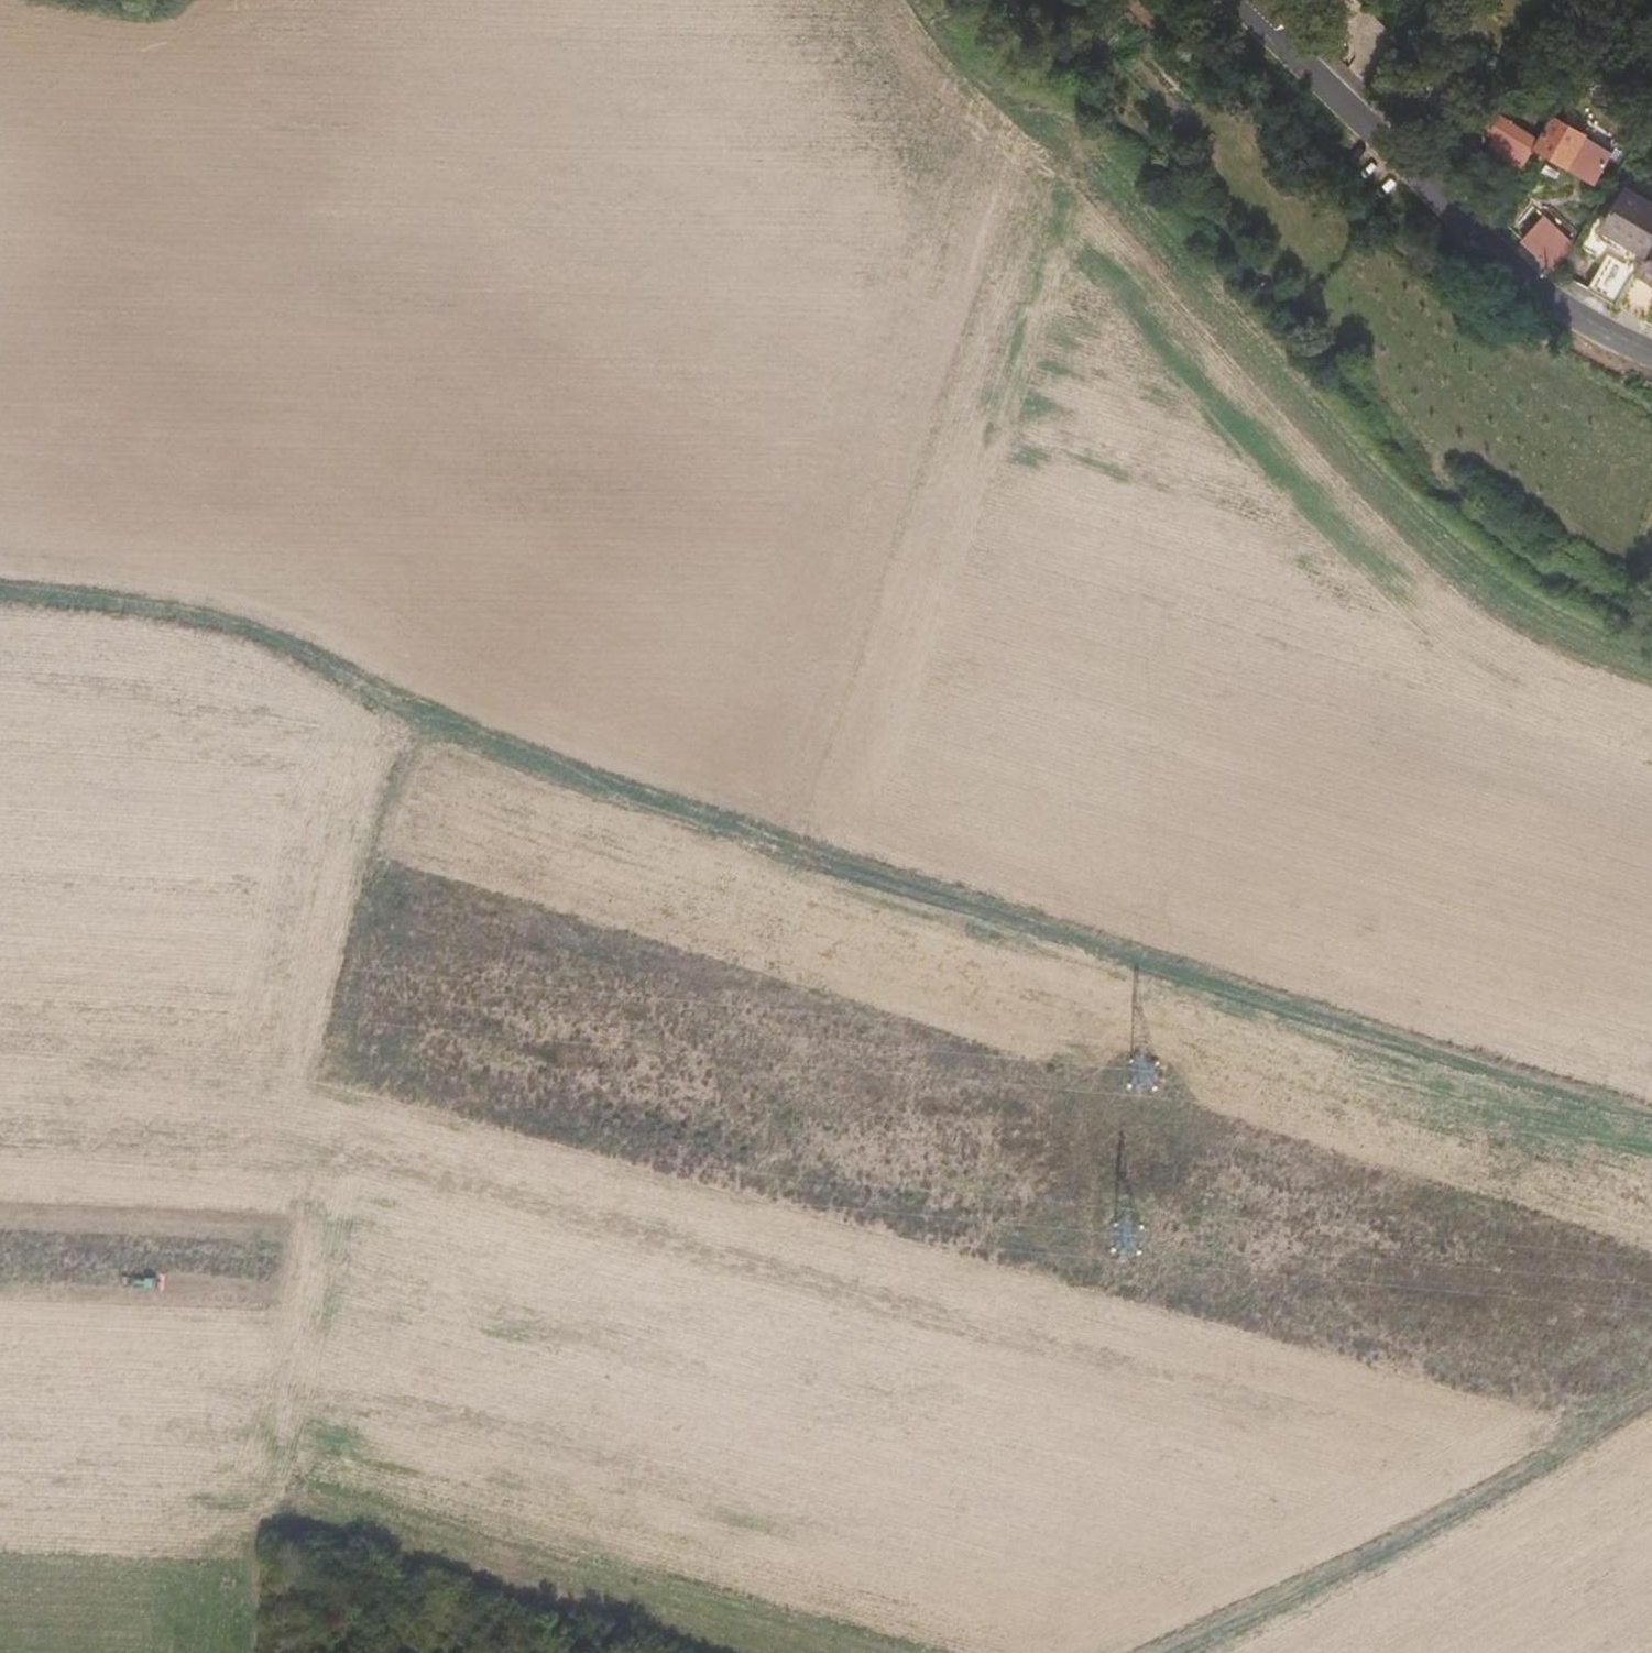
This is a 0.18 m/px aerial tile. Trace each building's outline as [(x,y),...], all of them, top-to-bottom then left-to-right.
[(1457,80),(1480,93),(1484,87),(1461,73),(1457,80)] [(1542,143),(1548,133),(1480,93),(1457,80),(1443,105),(1486,130),(1488,127),(1501,134),(1493,147),(1518,161),(1493,205),(1502,213),(1542,143)] [(1560,113),(1548,133),(1542,143),(1551,149),(1571,119),(1560,113)] [(1620,148),(1592,132),(1571,119),(1551,149),(1573,162),(1602,178),(1620,148)] [(1603,229),(1649,255),(1651,250),(1651,205),(1626,190),(1603,229)] [(1551,216),(1527,239),(1561,270),(1577,243),(1551,216)] [(1649,255),(1603,229),(1598,235),(1645,263),(1649,255)] [(1649,255),(1645,263),(1639,273),(1619,307),(1648,319),(1651,312),(1651,250),(1649,255)] [(1619,307),(1639,273),(1611,258),(1592,290),(1619,307)]
